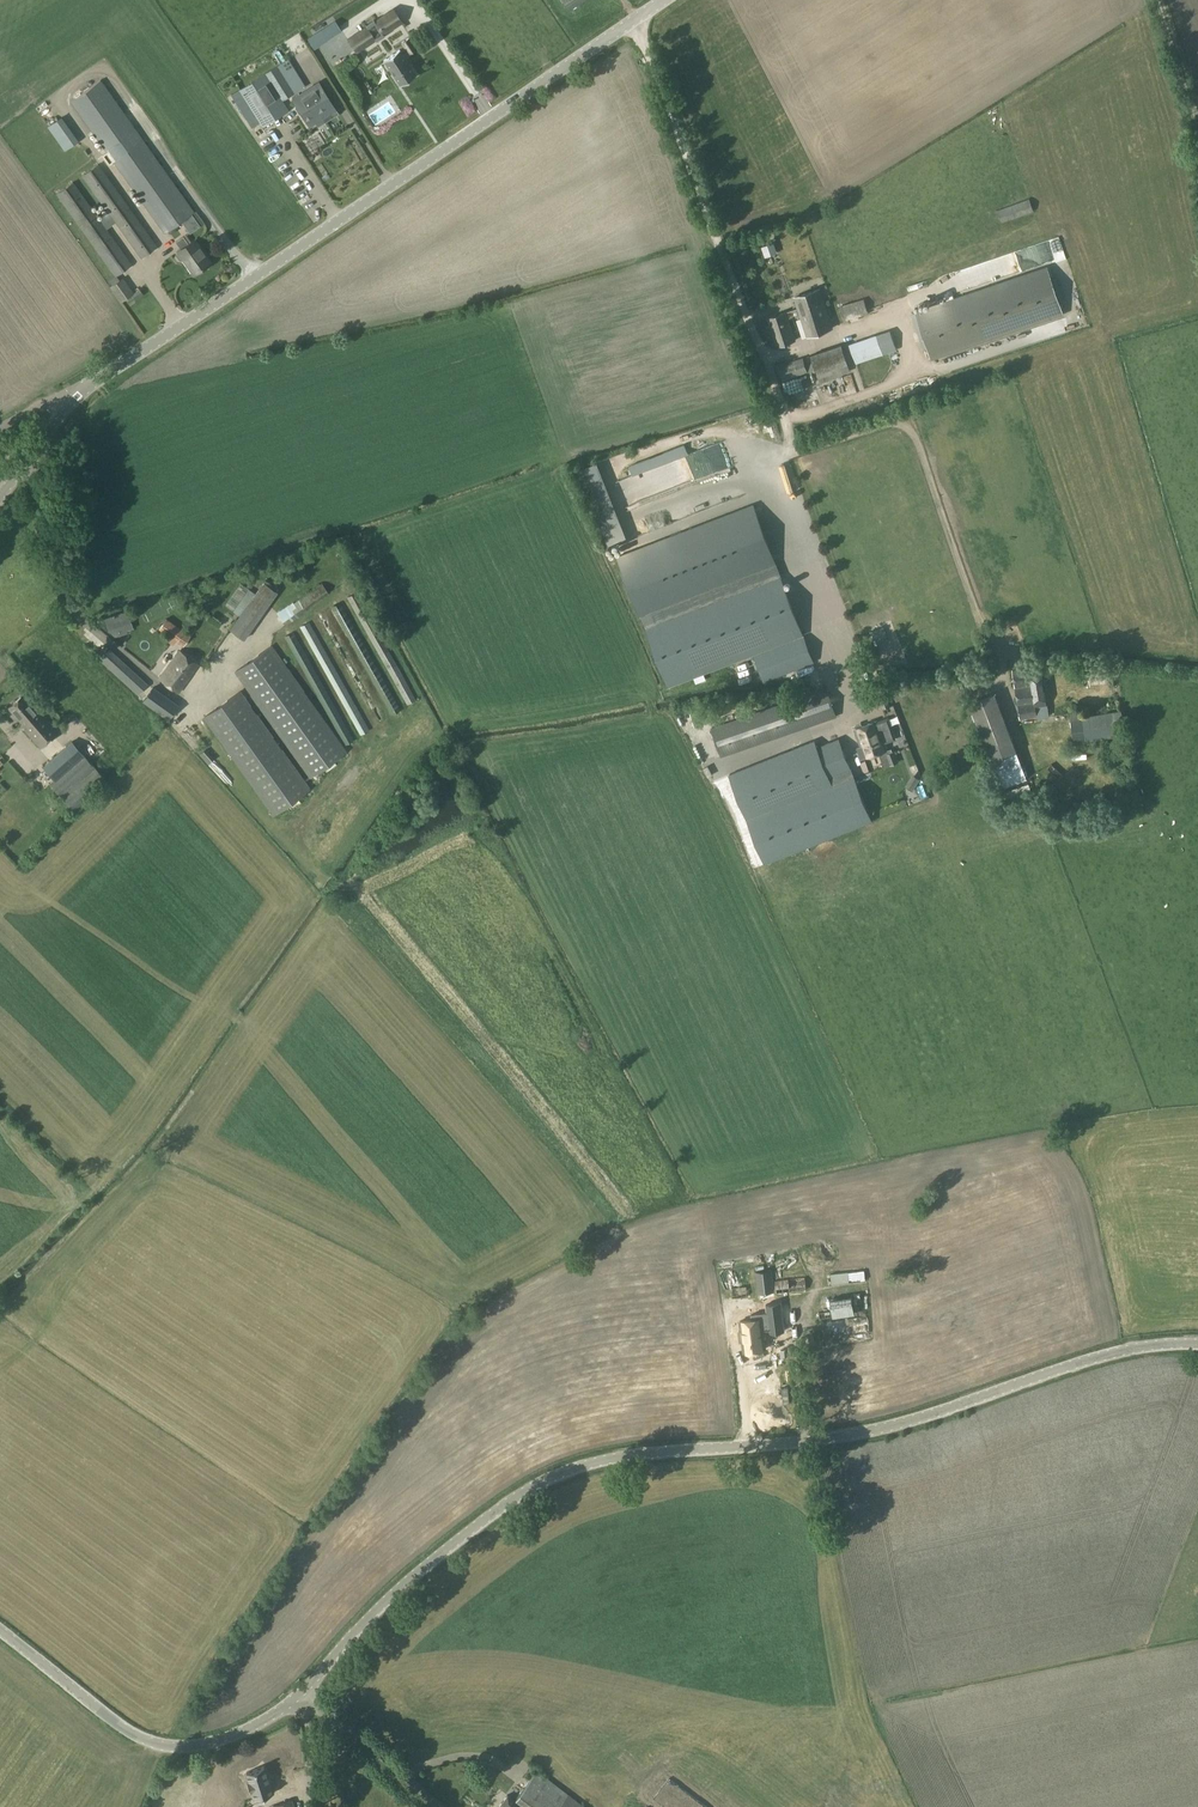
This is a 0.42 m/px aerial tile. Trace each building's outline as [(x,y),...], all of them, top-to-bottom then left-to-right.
[(569,11),(586,0),(561,0),(569,11)] [(348,39),(356,52),(375,39),(376,41),(384,36),(383,34),(402,22),(394,8),(375,21),(374,19),(366,25),(367,26),(348,39)] [(335,20),(307,38),(314,49),(320,45),(320,44),(341,31),(335,20)] [(416,49),(409,38),(402,42),(405,48),(401,51),(400,49),(400,50),(388,57),(383,60),(386,64),(399,85),(400,84),(406,81),(416,74),(403,54),(408,51),(409,53),(416,49)] [(357,92),(347,73),(351,71),(345,59),(323,70),(338,101),(357,92)] [(294,93),(277,66),(231,95),(251,128),(260,122),(263,127),(289,111),(282,100),(294,93)] [(65,93),(113,161),(112,161),(164,233),(195,211),(143,139),(143,140),(94,71),(65,93)] [(294,99),(310,125),(316,121),(318,125),(332,117),(330,113),(336,110),(320,84),(294,99)] [(99,218),(73,182),(57,194),(115,276),(132,264),(107,229),(115,223),(140,259),(158,247),(99,164),(82,176),(107,212),(99,218)] [(1002,222),(1034,211),(1030,200),(998,210),(1002,222)] [(181,250),(178,252),(176,252),(176,255),(179,260),(182,260),(183,259),(194,274),(211,262),(194,240),(188,244),(183,237),(175,242),(181,250)] [(775,254),(777,253),(773,242),(771,243),(761,246),(765,257),(775,254)] [(932,359),(1064,315),(1047,266),(916,311),(932,359)] [(109,287),(120,303),(132,295),(136,300),(142,295),(138,290),(134,293),(122,277),(109,287)] [(789,320),(800,316),(807,336),(832,328),(820,289),(794,297),(798,308),(767,318),(776,347),(796,340),(789,320)] [(844,321),(868,314),(864,300),(840,306),(844,321)] [(855,358),(895,345),(891,332),(850,345),(855,358)] [(848,364),(848,363),(842,344),(811,355),(818,374),(817,374),(821,383),(837,378),(840,375),(850,371),(848,364)] [(796,347),(799,356),(806,354),(804,345),(796,347)] [(785,379),(807,372),(802,358),(780,365),(785,379)] [(631,518),(621,521),(606,479),(580,488),(601,547),(652,528),(643,504),(627,509),(631,518)] [(780,576),(753,505),(618,556),(640,616),(641,616),(646,627),(780,576)] [(803,635),(780,576),(646,627),(668,687),(803,635)] [(239,615),(254,593),(241,584),(225,606),(239,615)] [(278,614),(285,625),(324,597),(317,587),(278,614)] [(416,700),(356,593),(347,597),(407,705),(416,700)] [(399,708),(340,602),(332,607),(391,713),(399,708)] [(104,618),(108,630),(130,622),(126,610),(104,618)] [(234,637),(243,619),(233,615),(225,632),(234,637)] [(174,646),(177,642),(183,647),(190,636),(167,618),(159,629),(167,634),(164,639),(174,646)] [(367,728),(309,622),(300,627),(358,733),(367,728)] [(871,634),(875,648),(889,643),(885,629),(871,634)] [(353,738),(293,632),(284,637),(344,743),(353,738)] [(813,661),(803,637),(755,656),(764,680),(813,661)] [(270,646),(236,671),(311,776),(346,751),(270,646)] [(179,651),(160,678),(179,691),(190,676),(198,664),(179,651)] [(147,684),(126,665),(117,675),(138,694),(147,684)] [(1082,686),(1100,685),(1099,667),(1082,668),(1082,686)] [(1030,668),(1012,671),(1015,689),(1032,686),(1030,671),(1030,668)] [(1032,686),(1015,689),(1018,706),(1035,703),(1035,707),(1046,705),(1040,669),(1030,671),(1032,686)] [(153,687),(144,700),(168,718),(177,705),(153,687)] [(711,730),(721,758),(836,718),(826,689),(711,730)] [(239,692),(205,716),(274,814),(309,789),(239,692)] [(894,715),(885,693),(877,696),(886,718),(894,715)] [(995,694),(970,703),(1002,788),(1027,778),(995,694)] [(21,725),(40,747),(58,731),(39,709),(38,710),(24,695),(9,708),(23,723),(21,725)] [(1035,703),(1018,706),(1020,719),(1037,717),(1048,715),(1046,705),(1035,707),(1035,703)] [(1121,710),(1070,718),(1074,743),(1125,734),(1121,710)] [(864,757),(887,749),(877,721),(854,730),(860,747),(857,748),(861,758),(864,757)] [(848,764),(838,739),(817,747),(814,740),(729,774),(765,863),(793,852),(871,821),(871,819),(848,764)] [(44,766),(54,780),(50,783),(74,810),(107,782),(72,741),(44,766)] [(886,755),(890,765),(899,761),(895,752),(886,755)] [(965,768),(954,771),(958,785),(978,779),(975,767),(965,770),(965,768)] [(346,794),(353,786),(342,776),(335,784),(346,794)] [(175,793),(179,782),(167,778),(163,788),(175,793)] [(716,797),(728,793),(725,782),(713,786),(716,797)] [(823,1266),(805,1265),(804,1275),(822,1276),(823,1266)] [(756,1272),(759,1300),(776,1298),(774,1282),(772,1270),(756,1272)] [(864,1270),(831,1274),(832,1284),(865,1280),(864,1270)] [(785,1281),(776,1282),(777,1294),(806,1290),(805,1278),(785,1281)] [(852,1296),(830,1299),(833,1318),(855,1315),(852,1296)] [(741,1330),(738,1331),(740,1341),(742,1341),(744,1352),(765,1349),(763,1331),(769,1330),(769,1331),(785,1329),(781,1302),(765,1304),(767,1312),(751,1314),(752,1319),(740,1321),(741,1330)] [(831,1311),(820,1313),(821,1320),(832,1318),(831,1311)] [(852,1325),(861,1322),(859,1316),(850,1319),(852,1325)] [(900,1321),(901,1328),(917,1326),(916,1319),(900,1321)] [(814,1334),(805,1335),(807,1345),(815,1344),(814,1334)] [(256,1802),(276,1795),(267,1768),(247,1775),(256,1802)] [(538,1771),(516,1799),(527,1806),(585,1806),(538,1771)] [(287,1772),(279,1773),(279,1776),(274,1777),(277,1795),(291,1793),(287,1772)] [(523,1806),(508,1795),(499,1806),(522,1806),(523,1806)]
